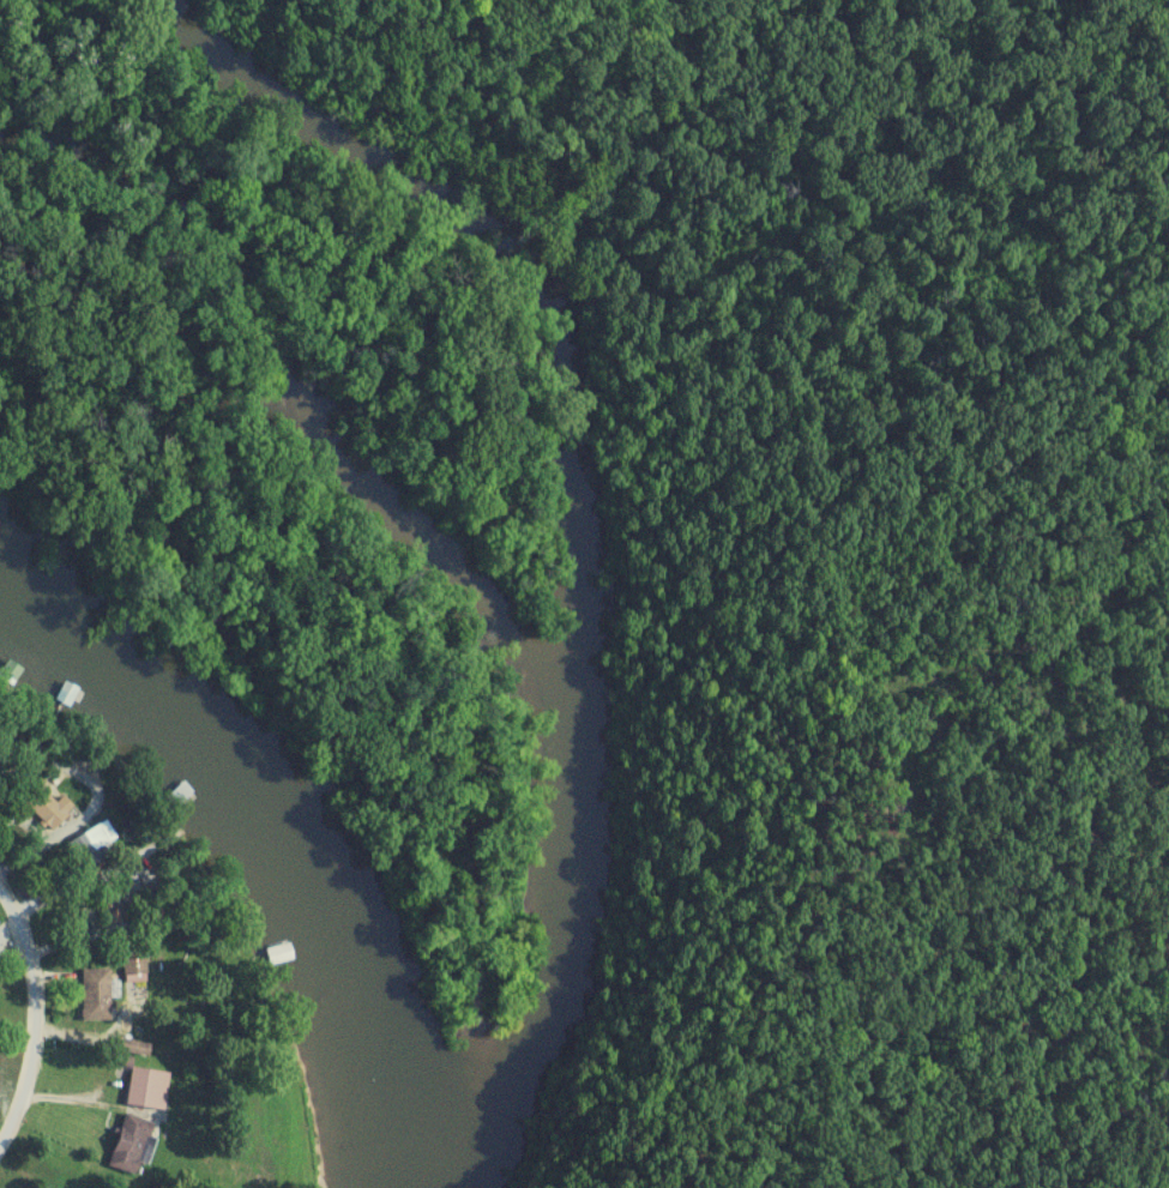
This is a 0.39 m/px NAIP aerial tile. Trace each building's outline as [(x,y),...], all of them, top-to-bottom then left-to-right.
[(57,699),(69,706),(77,692),(66,685),(57,699)] [(70,843),(85,870),(110,857),(95,829),(70,843)] [(148,944),(125,944),(125,982),(148,982),(148,944)] [(85,1020),(112,1020),(112,970),(85,970),(85,1020)] [(150,1053),(150,1043),(125,1043),(125,1053),(150,1053)] [(128,1105),(165,1110),(171,1073),(133,1067),(134,1060),(121,1058),(119,1067),(133,1069),(128,1105)] [(111,1167),(143,1177),(159,1123),(127,1113),(111,1167)]
